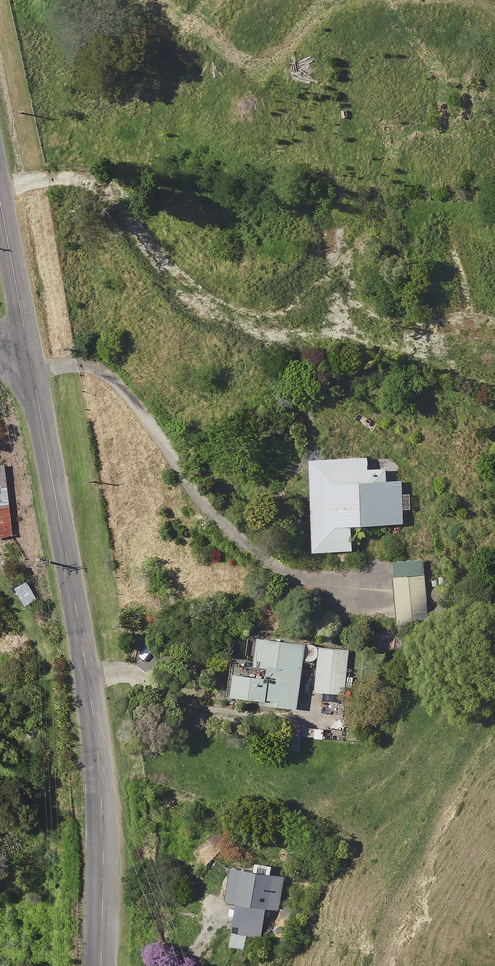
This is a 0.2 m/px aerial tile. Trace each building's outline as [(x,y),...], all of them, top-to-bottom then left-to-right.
[(0,462),(0,512),(13,512),(13,462),(0,462)] [(372,473),(371,462),(314,465),(319,558),(357,556),(356,534),(406,531),(404,484),(390,485),(389,472),(372,473)] [(430,627),(422,557),(402,559),(404,575),(395,576),(402,631),(430,627)] [(307,667),(308,657),(309,643),(265,640),(263,666),(245,665),(242,701),(269,702),(269,707),(304,710),(307,667)] [(323,668),(322,670),(321,695),(354,698),(358,655),(324,652),(324,659),(323,668)] [(281,910),(288,880),(237,869),(230,902),(242,904),(233,947),(262,954),(273,908),(281,910)]
